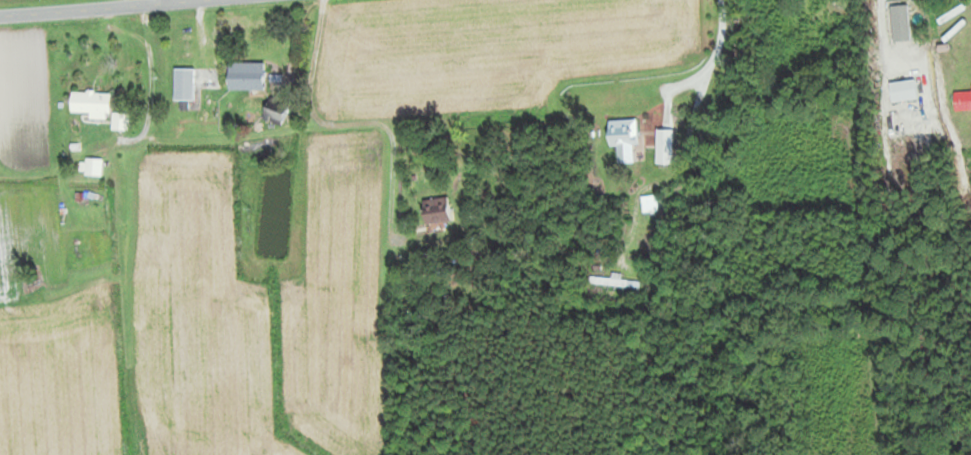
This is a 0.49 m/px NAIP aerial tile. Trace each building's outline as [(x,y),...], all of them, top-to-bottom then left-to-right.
[(228,87),(262,88),(262,62),(228,61),(228,87)] [(195,99),(195,66),(174,66),(174,99),(195,99)] [(955,108),(970,107),(970,88),(955,89),(955,108)] [(78,92),(78,115),(109,115),(109,92),(78,92)] [(287,105),(271,97),(263,114),(278,122),(287,105)] [(609,146),(638,145),(637,119),(608,120),(609,146)] [(92,177),(106,172),(101,157),(87,162),(92,177)] [(449,197),(422,201),(426,224),(453,220),(449,197)] [(644,199),(644,210),(653,209),(653,198),(644,199)] [(622,278),(622,272),(612,271),(611,277),(592,274),(591,282),(639,288),(640,280),(622,278)]
